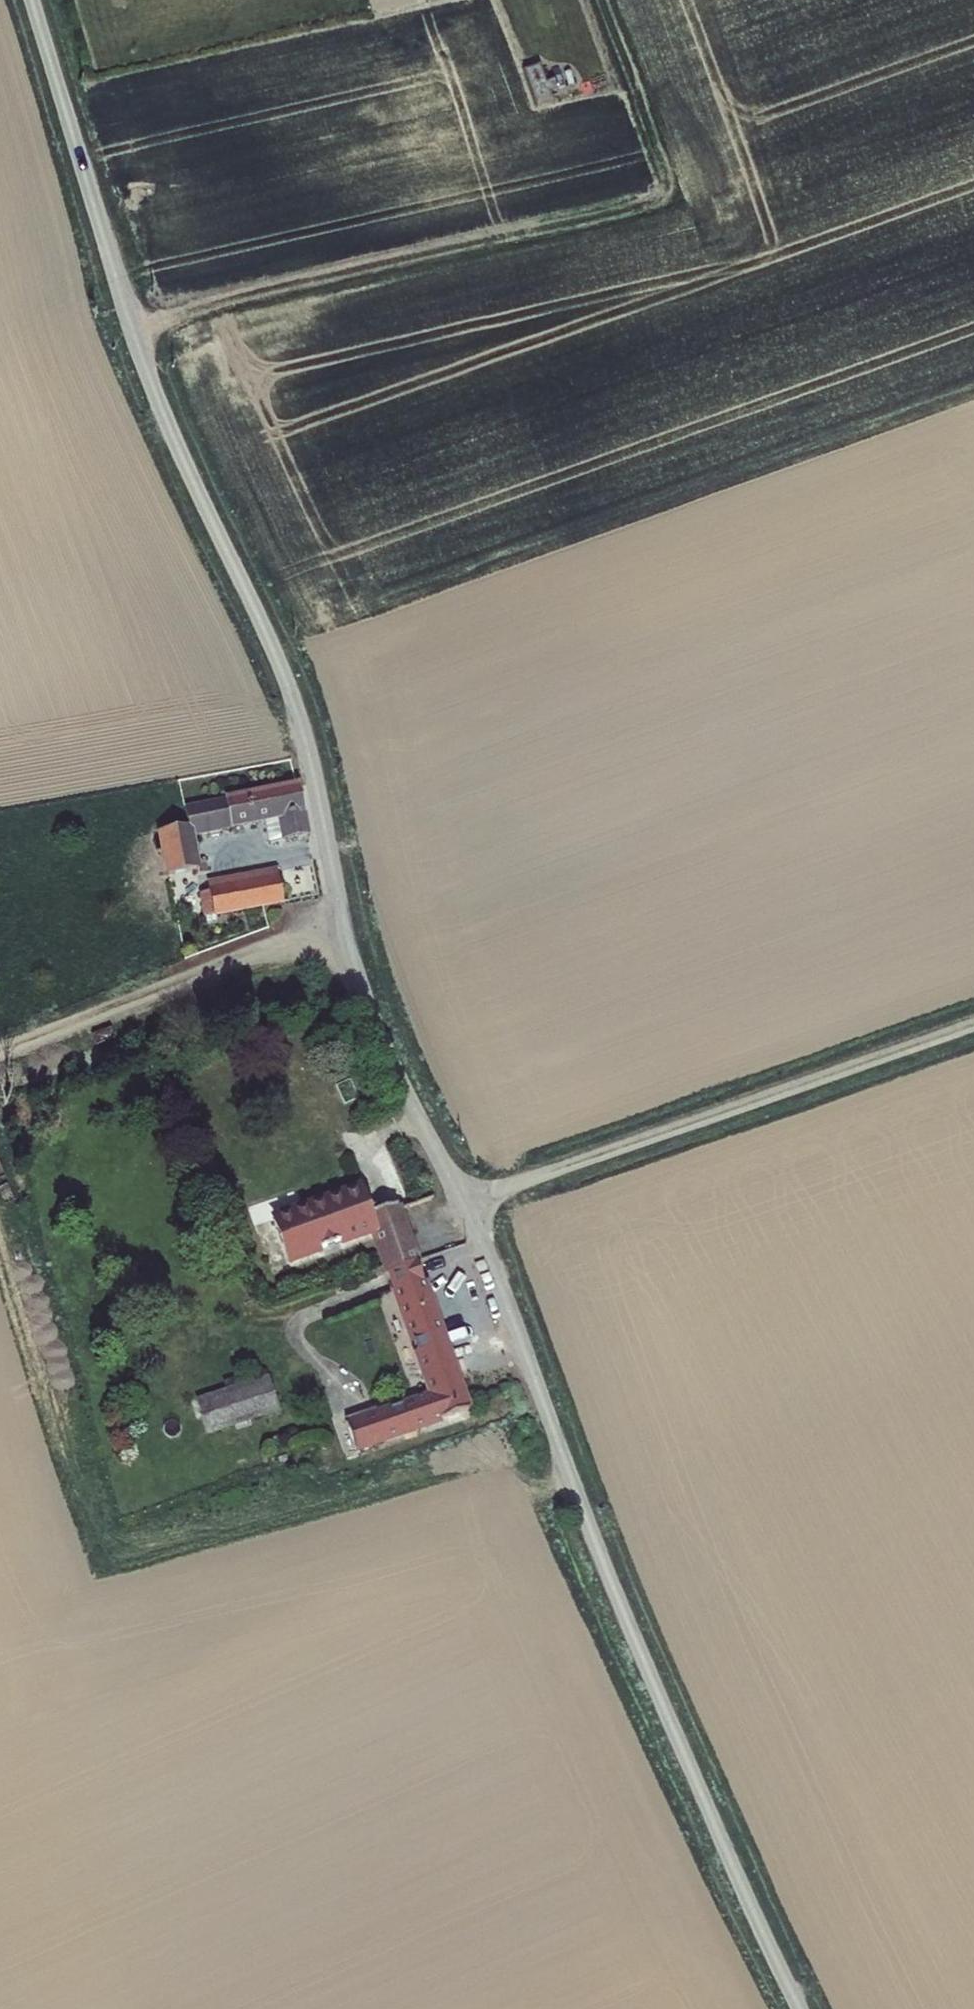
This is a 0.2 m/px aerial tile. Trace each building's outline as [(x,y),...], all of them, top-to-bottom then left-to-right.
[(523,74),(536,110),(554,103),(542,67),(523,74)] [(286,835),(302,831),(293,785),(242,796),(241,792),(180,810),(182,817),(136,826),(141,852),(159,847),(165,870),(197,861),(190,838),(279,813),(286,835)] [(274,864),(200,880),(206,911),(281,894),(276,872),(274,864)] [(276,872),(281,894),(314,887),(309,864),(276,872)] [(378,1235),(387,1258),(418,1246),(399,1194),(371,1205),(362,1181),(270,1215),(289,1267),(378,1235)] [(387,1258),(395,1281),(427,1270),(418,1246),(387,1258)] [(430,1390),(347,1419),(359,1453),(475,1412),(427,1270),(395,1281),(430,1390)] [(209,1430),(278,1408),(268,1377),(198,1399),(209,1430)]
